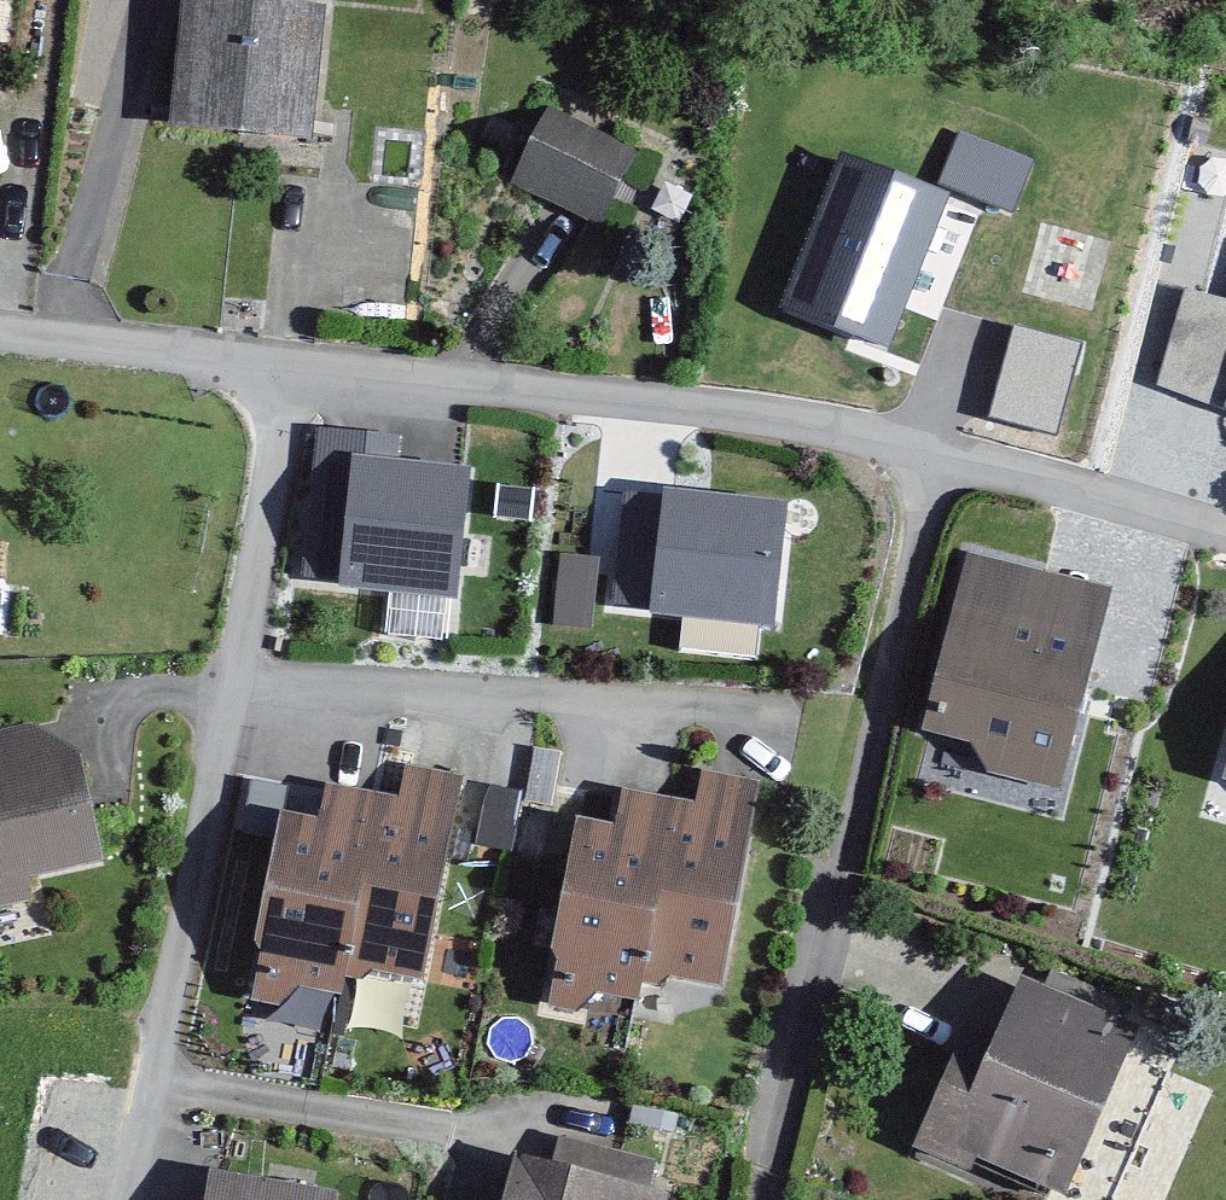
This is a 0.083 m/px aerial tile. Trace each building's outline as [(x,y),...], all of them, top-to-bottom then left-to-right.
[(302,16),(162,4),(151,135),(291,146),(302,16)] [(624,161),(534,117),(500,185),(590,229),(624,161)] [(1011,169),(952,142),(931,189),(990,215),(1011,169)] [(938,199),(813,149),(762,273),(817,296),(801,335),(856,358),(872,317),(887,323),(938,199)] [(1071,414),(1082,319),(1009,310),(999,406),(1071,414)] [(397,445),(320,437),(305,578),(344,582),(343,590),(456,601),(469,477),(395,470),(397,445)] [(774,630),(786,512),(667,499),(666,505),(627,501),(616,604),(655,609),(655,617),(774,630)] [(1097,593),(958,557),(909,739),(969,755),(965,772),(1044,793),(1097,593)] [(1225,788),(1225,703),(1205,782),(1225,788)] [(16,731),(0,734),(0,912),(6,911),(1,887),(79,869),(55,765),(16,731)] [(404,988),(451,783),(387,769),(379,806),(307,789),(298,829),(261,820),(222,988),(332,1013),(341,973),(404,988)] [(699,991),(747,786),(683,772),(674,809),(602,792),(593,832),(556,823),(517,991),(627,1016),(637,976),(699,991)] [(997,979),(962,1052),(944,1044),(894,1149),(949,1175),(953,1167),(1023,1199),(1038,1199),(1117,1037),(997,979)] [(632,1197),(640,1170),(546,1144),(536,1178),(491,1165),(481,1199),(643,1199),(632,1197)] [(188,1181),(185,1199),(310,1199),(310,1198),(188,1181)]
